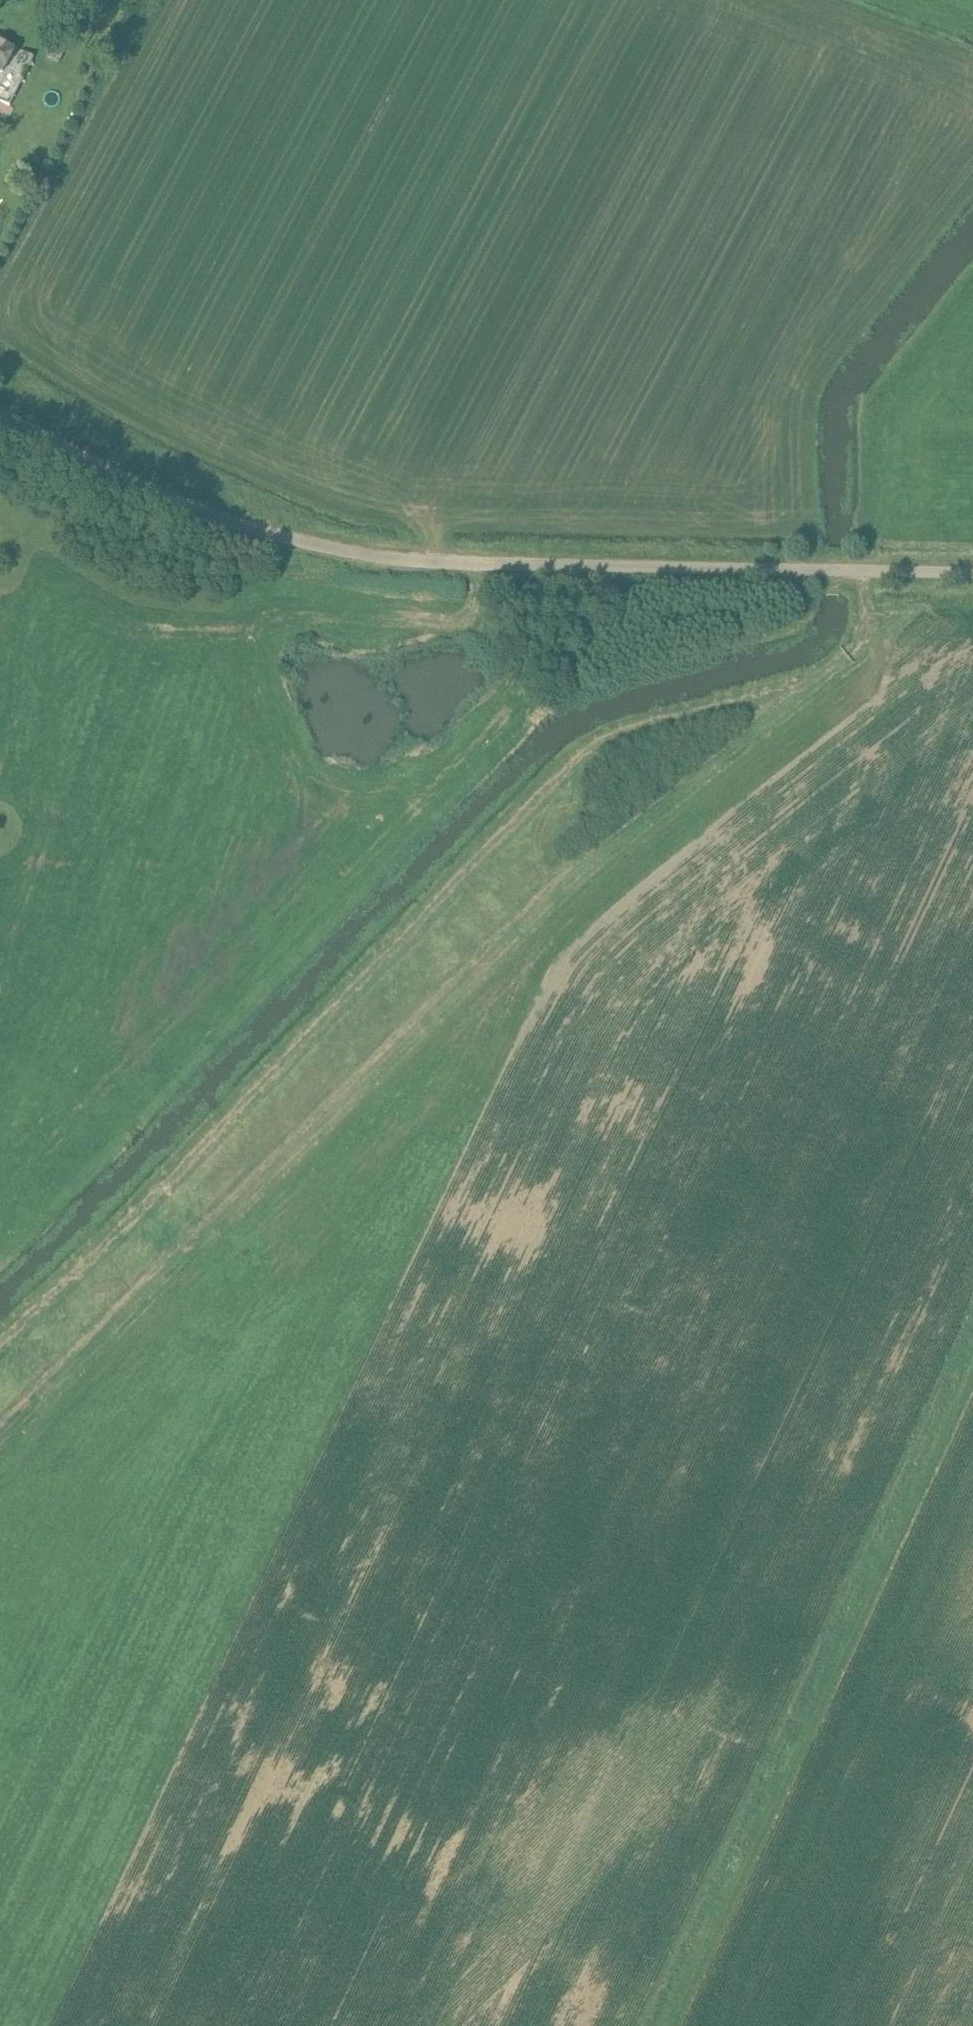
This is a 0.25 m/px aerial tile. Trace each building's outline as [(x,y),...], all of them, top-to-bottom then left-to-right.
[(2,71),(14,48),(0,41),(0,70),(2,71)] [(52,46),(47,57),(59,63),(64,52),(52,46)]
